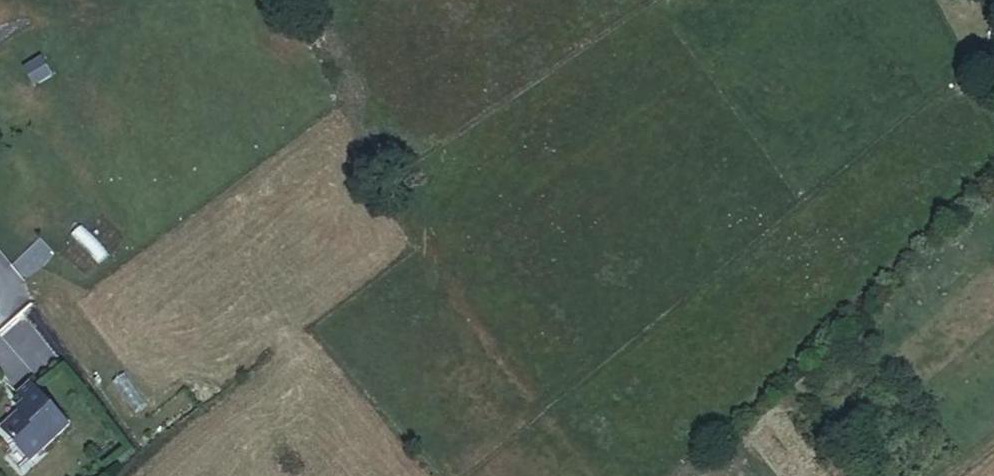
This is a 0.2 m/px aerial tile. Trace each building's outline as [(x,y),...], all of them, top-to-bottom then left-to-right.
[(0,440),(0,461),(12,475),(17,475),(54,447),(20,403),(5,415),(16,428),(0,440)]
